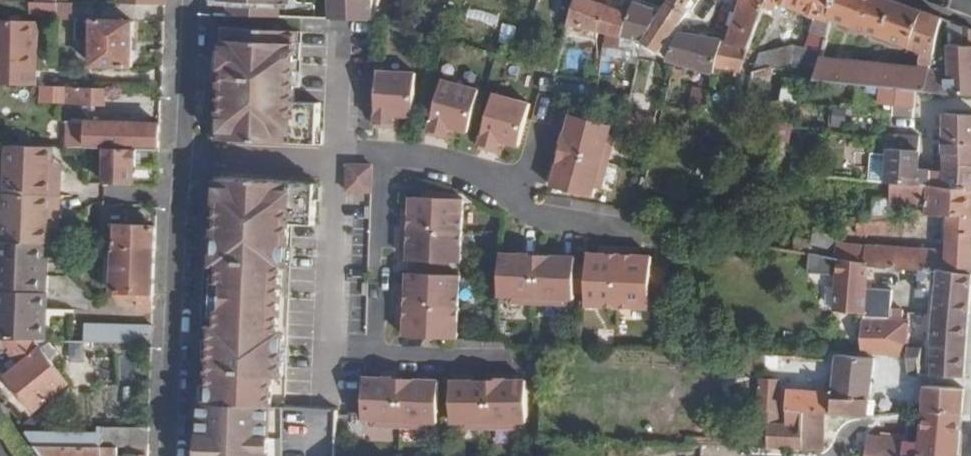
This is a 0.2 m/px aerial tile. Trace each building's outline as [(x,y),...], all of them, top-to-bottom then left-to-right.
[(330,20),(343,20),(370,21),(373,22),(379,0),(329,0),(330,20)] [(621,37),(631,6),(625,4),(624,10),(606,4),(595,0),(574,0),(567,26),(604,34),(621,37)] [(625,4),(625,0),(607,0),(606,4),(624,10),(625,4)] [(649,5),(642,3),(643,0),(625,0),(625,4),(631,6),(621,37),(642,41),(642,39),(668,0),(651,0),(649,5)] [(659,52),(689,10),(686,9),(692,0),(668,0),(642,39),(659,52)] [(939,15),(896,0),(834,0),(815,69),(792,64),(751,76),(712,239),(743,244),(748,226),(762,170),(772,125),(778,100),(785,77),(814,80),(879,86),(892,87),(916,89),(923,90),(926,55),(939,15)] [(762,7),(763,4),(751,0),(741,0),(726,41),(749,45),(762,7)] [(834,0),(765,0),(763,4),(762,7),(776,11),(778,4),(813,16),(807,33),(809,33),(805,48),(792,44),(757,53),(751,76),(792,64),(815,69),(834,0)] [(70,2),(57,2),(57,22),(69,23),(70,2)] [(220,2),(220,16),(290,18),(289,4),(220,2)] [(970,95),(970,27),(939,15),(926,55),(923,90),(970,95)] [(36,86),(37,23),(0,20),(0,85),(36,86)] [(93,21),(91,65),(132,67),(133,22),(93,21)] [(212,61),(211,82),(226,83),(224,126),(223,141),(223,143),(319,147),(320,132),(321,105),(297,104),(297,89),(298,72),(295,72),(296,60),(297,43),(297,33),(228,30),(226,61),(212,61)] [(713,74),(714,68),(721,40),(678,33),(668,59),(672,60),(672,62),(713,74)] [(640,54),(642,41),(621,37),(604,34),(602,47),(636,53),(640,54)] [(740,72),(749,45),(726,41),(721,40),(714,68),(740,72)] [(304,43),(297,43),(296,60),(303,61),(304,43)] [(391,113),(397,113),(413,114),(414,71),(378,69),(375,125),(390,126),(391,113)] [(306,72),(298,72),(297,89),(305,89),(306,72)] [(446,124),(452,125),(468,130),(479,88),(443,78),(428,132),(442,137),(446,124)] [(555,99),(595,103),(597,86),(555,83),(555,99)] [(686,109),(703,113),(709,89),(691,86),(686,109)] [(890,105),(892,87),(879,86),(877,103),(890,105)] [(105,107),(106,88),(52,87),(52,103),(105,107)] [(914,108),(916,89),(892,87),(890,105),(914,108)] [(497,138),(503,139),(517,144),(529,102),(496,92),(482,148),(493,151),(497,138)] [(796,102),(778,100),(772,125),(793,127),(796,102)] [(651,134),(659,103),(650,101),(646,115),(627,113),(623,128),(651,134)] [(916,119),(914,108),(890,105),(889,116),(916,119)] [(559,147),(563,149),(609,162),(616,136),(608,133),(611,124),(572,113),(566,133),(563,132),(559,147)] [(943,114),(943,137),(970,138),(970,116),(943,114)] [(75,145),(88,146),(90,146),(158,148),(159,124),(76,121),(75,145)] [(448,139),(452,125),(446,124),(442,137),(448,139)] [(223,141),(224,126),(215,126),(215,141),(223,141)] [(320,132),(319,147),(326,148),(327,133),(320,132)] [(893,136),(892,150),(920,152),(921,134),(893,136)] [(943,137),(943,163),(970,165),(970,138),(943,137)] [(499,153),(503,139),(497,138),(493,151),(499,153)] [(6,145),(4,192),(60,195),(62,162),(53,162),(54,147),(54,145),(6,144),(6,145)] [(158,167),(158,148),(90,146),(89,183),(132,185),(133,165),(143,165),(144,167),(158,167)] [(609,162),(563,149),(553,185),(593,196),(596,184),(602,186),(609,162)] [(943,163),(943,170),(920,168),(920,152),(886,150),(885,154),(883,181),(891,182),(970,189),(970,165),(943,163)] [(865,180),(883,181),(885,154),(868,152),(865,180)] [(348,171),(348,179),(360,179),(360,172),(348,171)] [(347,198),(360,198),(371,198),(372,172),(360,172),(360,179),(348,179),(347,198)] [(266,406),(271,406),(272,377),(282,378),(283,363),(284,347),(284,334),(280,333),(283,265),(288,265),(288,263),(289,248),(290,225),(315,226),(316,201),(316,187),(317,185),(220,180),(220,182),(219,201),(216,265),(221,264),(221,275),(219,316),(218,327),(213,326),(213,340),(212,357),(210,383),(209,400),(209,403),(215,403),(266,406)] [(212,201),(219,201),(220,182),(213,182),(212,201)] [(792,252),(807,254),(837,260),(867,264),(868,265),(911,268),(922,269),(970,274),(970,189),(891,182),(891,197),(873,197),(872,211),(860,211),(860,216),(848,217),(847,226),(856,226),(857,236),(898,234),(896,216),(947,217),(945,248),(840,241),(842,225),(823,222),(822,230),(812,228),(811,238),(794,237),(792,252)] [(422,199),(452,200),(453,193),(423,191),(422,199)] [(60,195),(4,192),(1,241),(44,243),(49,243),(50,229),(59,229),(60,195)] [(402,230),(462,233),(463,201),(452,200),(422,199),(411,198),(411,210),(403,210),(402,230)] [(114,246),(154,249),(155,226),(143,225),(143,217),(128,216),(128,224),(115,223),(114,246)] [(460,263),(462,233),(402,230),(402,249),(408,249),(408,261),(419,261),(450,263),(460,263)] [(0,241),(0,291),(47,293),(48,259),(43,259),(44,243),(1,241),(0,241)] [(102,275),(112,276),(114,246),(103,246),(102,275)] [(134,308),(152,308),(154,249),(114,246),(112,276),(111,296),(135,297),(134,308)] [(289,248),(288,263),(296,263),(297,249),(289,248)] [(620,308),(623,249),(603,248),(602,256),(590,255),(590,266),(588,296),(588,307),(620,308)] [(650,299),(652,268),(653,259),(641,257),(642,250),(623,249),(620,308),(649,310),(650,299)] [(537,304),(539,257),(539,254),(523,253),(523,256),(502,256),(500,297),(512,298),(511,303),(537,304)] [(835,277),(833,311),(864,314),(867,264),(837,260),(807,254),(806,272),(835,277)] [(577,259),(539,257),(537,304),(562,305),(562,300),(574,301),(575,295),(576,265),(577,259)] [(449,270),(450,263),(419,261),(419,269),(449,270)] [(867,264),(864,314),(861,351),(861,352),(908,359),(909,359),(909,346),(911,268),(868,265),(867,264)] [(583,265),(576,265),(575,295),(581,295),(583,265)] [(581,295),(588,296),(590,266),(583,265),(581,295)] [(664,299),(667,269),(652,268),(650,299),(664,299)] [(449,277),(449,270),(419,269),(418,276),(449,277)] [(970,292),(970,274),(922,269),(919,296),(935,297),(933,322),(928,322),(927,339),(921,340),(921,346),(919,375),(965,376),(970,292)] [(212,316),(219,316),(221,275),(214,275),(212,316)] [(460,278),(449,277),(418,276),(407,275),(407,286),(399,286),(398,305),(458,309),(460,278)] [(0,291),(0,339),(31,340),(45,340),(47,293),(0,291)] [(457,340),(458,309),(398,305),(398,326),(404,326),(404,337),(457,340)] [(84,327),(83,341),(151,343),(151,326),(104,325),(104,328),(84,327)] [(0,339),(0,344),(19,366),(7,376),(35,409),(66,384),(31,340),(0,339)] [(204,356),(212,357),(213,340),(205,340),(204,356)] [(909,359),(908,359),(906,375),(919,375),(921,346),(909,346),(909,359)] [(284,347),(283,363),(291,363),(291,347),(284,347)] [(835,355),(834,360),(831,392),(831,393),(870,395),(874,360),(835,355)] [(373,427),(398,429),(401,380),(401,379),(385,378),(385,380),(365,379),(363,421),(373,422),(373,427)] [(401,380),(398,429),(424,430),(424,424),(434,424),(436,383),(401,380)] [(757,433),(756,450),(802,452),(804,423),(777,422),(778,381),(759,380),(757,433)] [(490,381),(490,383),(489,431),(516,431),(516,424),(527,424),(527,383),(512,383),(511,381),(490,381)] [(202,400),(209,400),(210,383),(203,383),(202,400)] [(489,431),(490,383),(454,383),(453,424),(463,424),(463,432),(489,431)] [(963,402),(964,389),(923,386),(922,410),(922,412),(962,414),(963,402)] [(804,411),(825,412),(829,412),(831,393),(831,392),(788,390),(786,411),(804,411)] [(868,415),(868,414),(870,395),(831,393),(829,412),(868,415)] [(270,437),(264,437),(266,406),(215,403),(209,403),(208,418),(208,434),(202,434),(201,455),(264,455),(264,452),(269,452),(270,437)] [(337,412),(325,411),(271,406),(270,437),(269,452),(269,455),(334,455),(337,412)] [(804,423),(802,452),(824,451),(825,412),(804,411),(804,423)] [(962,414),(922,412),(919,441),(867,435),(864,455),(958,455),(962,414)] [(102,429),(102,434),(101,446),(147,447),(148,430),(102,429)] [(743,431),(741,449),(756,450),(757,433),(754,433),(754,432),(743,431)] [(102,434),(27,433),(36,446),(101,446),(102,434)] [(36,446),(43,455),(147,455),(147,447),(101,446),(36,446)]
